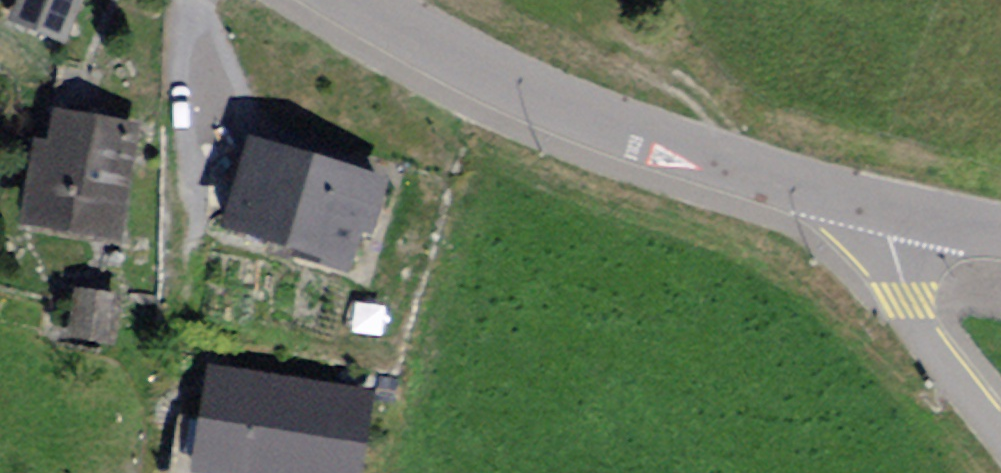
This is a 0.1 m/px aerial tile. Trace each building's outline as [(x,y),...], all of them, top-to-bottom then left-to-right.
[(73,25),(79,0),(20,0),(17,11),(73,25)] [(146,127),(46,112),(28,232),(128,247),(146,127)] [(400,185),(259,140),(229,233),(370,277),(400,185)] [(76,332),(108,338),(114,303),(82,297),(76,332)] [(201,465),(255,472),(351,472),(363,399),(214,376),(201,465)]
